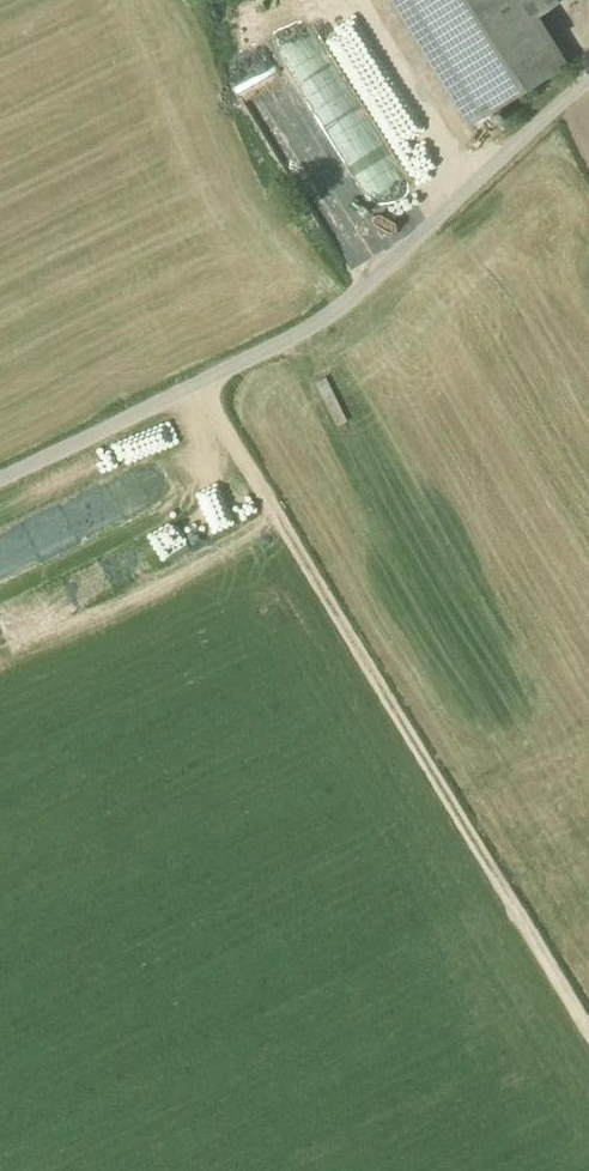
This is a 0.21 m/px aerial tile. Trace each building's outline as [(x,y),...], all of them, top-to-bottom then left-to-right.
[(469,126),(485,116),(413,0),(390,0),(469,126)] [(486,117),(526,92),(510,66),(510,65),(470,0),(413,0),(485,116),(486,117)] [(510,65),(551,40),(536,17),(557,4),(555,0),(470,0),(510,65)] [(567,66),(551,40),(510,65),(510,66),(526,92),(567,66)]
